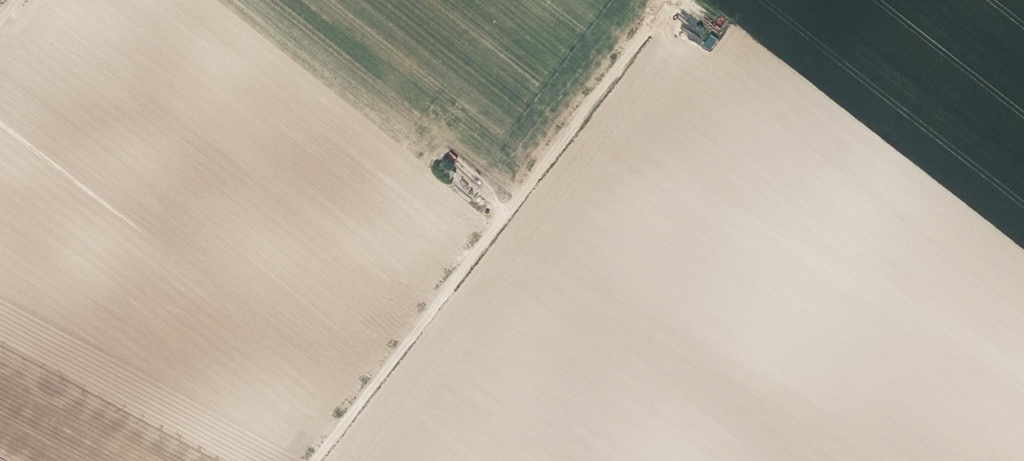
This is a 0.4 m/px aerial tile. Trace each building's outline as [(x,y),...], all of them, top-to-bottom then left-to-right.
[(710,34),(702,46),(710,51),(718,39),(710,34)]
